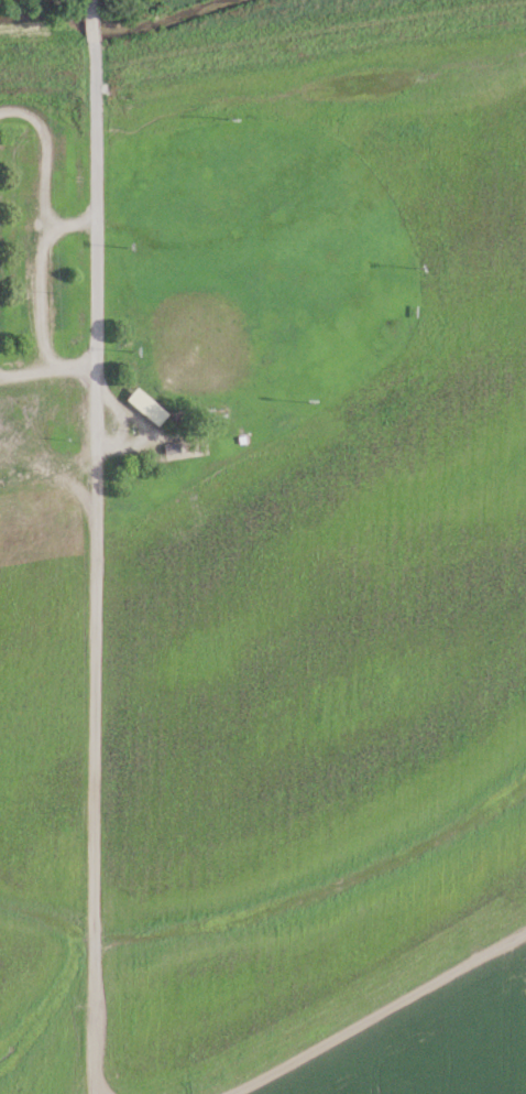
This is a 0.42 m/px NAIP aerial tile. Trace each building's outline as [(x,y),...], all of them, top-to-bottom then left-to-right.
[(155,426),(166,414),(135,387),(125,399),(155,426)]
